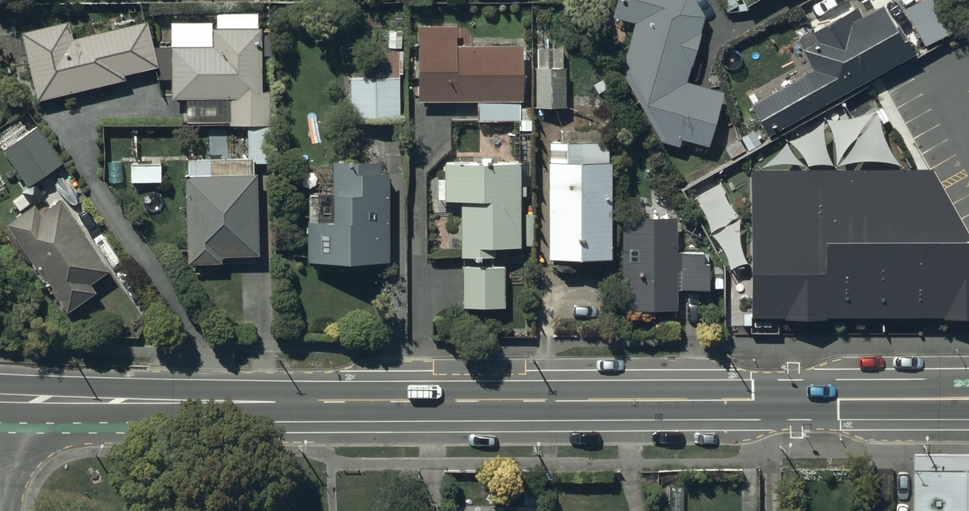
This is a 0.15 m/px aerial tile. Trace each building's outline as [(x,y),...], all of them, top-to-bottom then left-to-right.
[(612,6),(639,14),(624,61),(659,128),(672,132),(675,123),(703,131),(715,90),(675,78),(696,8),(692,0),(614,0),(612,6)] [(905,6),(924,40),(952,24),(939,0),(917,0),(905,6)] [(888,31),(876,10),(860,19),(855,11),(788,48),(802,73),(748,102),(764,132),(908,53),(894,27),(888,31)] [(151,56),(142,19),(69,36),(63,14),(20,24),(36,88),(121,68),(120,63),(151,56)] [(170,20),(171,73),(171,84),(231,84),(231,112),(267,112),(267,84),(256,84),(256,19),(170,20)] [(457,24),(418,24),(418,103),(451,103),(452,123),(519,123),(519,132),(532,132),(532,98),(522,98),(521,46),(457,46),(457,24)] [(538,69),(535,69),(535,108),(569,108),(569,69),(563,69),(563,50),(538,49),(538,69)] [(370,79),(350,80),(350,123),(400,123),(399,78),(404,78),(403,52),(370,52),(370,79)] [(27,179),(56,159),(30,122),(1,142),(27,179)] [(246,128),(246,161),(272,161),(271,127),(246,128)] [(550,164),(548,164),(549,260),(552,260),(552,267),(559,273),(574,274),(578,266),(579,262),(611,261),(611,164),(609,164),(609,145),(550,145),(550,164)] [(444,202),(460,202),(461,258),(476,257),(476,262),(482,262),(482,259),(495,258),(495,250),(520,249),(519,196),(525,196),(525,187),(529,187),(528,161),(518,161),(518,164),(444,165),(444,180),(438,180),(438,200),(444,200),(444,202)] [(388,263),(388,174),(380,175),(380,163),(332,163),(332,195),(309,195),(309,223),(308,223),(308,263),(388,263)] [(161,165),(131,165),(131,183),(161,183),(161,165)] [(928,166),(750,166),(750,312),(968,312),(968,232),(928,166)] [(217,249),(253,249),(252,176),(188,177),(189,258),(217,257),(217,249)] [(103,259),(58,194),(38,209),(29,196),(3,213),(64,301),(95,281),(87,270),(103,259)] [(672,218),(626,218),(625,306),(671,306),(672,287),(707,288),(708,251),(672,250),(672,218)] [(505,266),(462,267),(462,308),(505,308),(505,266)] [(912,464),(911,510),(968,510),(968,464),(912,464)]
